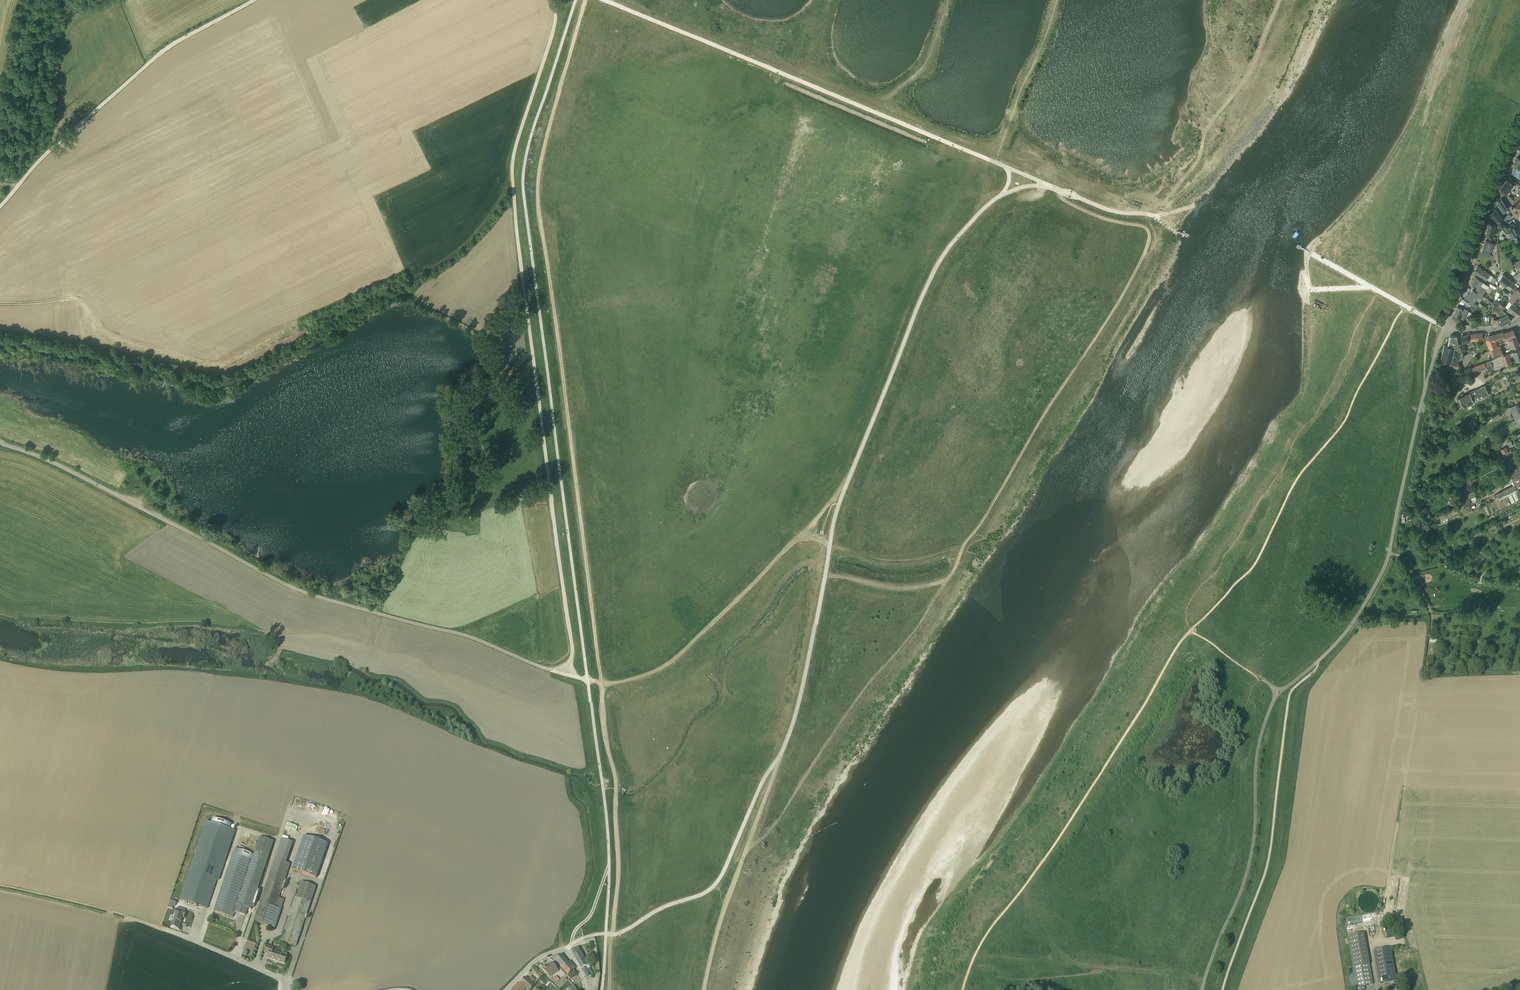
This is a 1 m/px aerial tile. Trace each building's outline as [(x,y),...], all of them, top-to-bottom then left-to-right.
[(1508,195),(1515,186),(1508,180),(1501,189),(1508,195)] [(1501,199),(1501,200),(1497,202),(1503,212),(1508,209),(1501,199)] [(1519,200),(1518,200),(1514,199),(1513,203),(1512,205),(1511,207),(1512,207),(1512,209),(1514,210),(1514,211),(1516,211),(1516,210),(1518,211),(1519,211),(1519,200)] [(1490,213),(1499,225),(1502,223),(1501,222),(1502,221),(1501,220),(1503,219),(1495,209),(1490,213)] [(1499,225),(1501,226),(1502,228),(1507,233),(1509,232),(1516,228),(1513,223),(1506,227),(1505,225),(1502,221),(1501,222),(1502,223),(1499,225)] [(1484,234),(1493,236),(1496,225),(1488,223),(1484,234)] [(1519,244),(1519,241),(1517,239),(1516,239),(1515,236),(1519,233),(1516,228),(1509,232),(1511,237),(1519,245),(1519,244)] [(1480,253),(1488,257),(1494,244),(1486,240),(1484,244),(1485,244),(1480,253)] [(1486,280),(1490,274),(1478,266),(1474,271),(1478,273),(1477,274),(1480,276),(1486,280)] [(1510,289),(1512,287),(1516,290),(1517,288),(1513,285),(1515,284),(1503,274),(1498,280),(1510,289)] [(1482,295),(1489,286),(1476,277),(1472,283),(1478,288),(1477,290),(1478,291),(1482,295)] [(1503,289),(1505,286),(1498,281),(1497,284),(1503,289)] [(1517,288),(1516,290),(1512,287),(1510,289),(1511,291),(1514,293),(1515,292),(1517,293),(1515,296),(1519,299),(1519,298),(1519,290),(1517,288)] [(1479,297),(1482,300),(1484,296),(1482,295),(1478,291),(1476,293),(1472,290),(1468,295),(1465,298),(1470,301),(1468,303),(1475,308),(1478,305),(1475,303),(1479,297)] [(1515,304),(1519,299),(1515,296),(1517,293),(1515,292),(1514,293),(1513,294),(1512,294),(1510,296),(1511,297),(1509,299),(1515,304)] [(1508,309),(1507,310),(1510,313),(1511,312),(1517,316),(1519,312),(1519,309),(1512,303),(1508,309)] [(1501,317),(1497,319),(1494,319),(1494,316),(1492,316),(1491,322),(1492,326),(1499,323),(1500,326),(1511,320),(1508,314),(1507,314),(1504,311),(1503,310),(1497,307),(1494,304),(1493,309),(1497,313),(1501,317)] [(1463,310),(1457,307),(1454,314),(1460,317),(1465,320),(1466,318),(1467,316),(1469,317),(1471,313),(1464,308),(1463,310)] [(1503,332),(1489,335),(1488,336),(1486,339),(1487,340),(1489,349),(1497,346),(1496,342),(1500,341),(1500,342),(1506,340),(1511,338),(1511,337),(1516,336),(1513,329),(1504,333),(1503,332)] [(1463,357),(1462,351),(1460,345),(1460,344),(1459,345),(1457,335),(1450,335),(1447,346),(1444,345),(1441,359),(1452,362),(1452,361),(1454,352),(1457,353),(1459,359),(1463,357)] [(1472,343),(1471,341),(1469,341),(1468,335),(1461,336),(1463,344),(1460,345),(1462,351),(1466,350),(1465,346),(1474,344),(1473,342),(1472,343)] [(1509,340),(1506,341),(1507,344),(1510,343),(1510,344),(1518,340),(1516,336),(1511,338),(1512,338),(1509,339),(1509,340)] [(1500,346),(1492,349),(1493,351),(1496,358),(1503,354),(1502,350),(1511,346),(1512,348),(1519,345),(1518,340),(1510,344),(1510,343),(1507,344),(1502,346),(1501,347),(1500,348),(1500,346)] [(1491,360),(1494,369),(1495,370),(1512,363),(1509,357),(1514,355),(1517,361),(1519,360),(1519,349),(1504,355),(1491,360)] [(1458,369),(1459,362),(1458,359),(1452,361),(1452,362),(1450,361),(1449,366),(1458,369)] [(1473,373),(1487,368),(1488,371),(1494,369),(1491,360),(1488,361),(1485,363),(1471,368),(1473,373)] [(1480,400),(1479,398),(1489,393),(1485,385),(1459,398),(1457,399),(1461,408),(1463,406),(1474,401),(1475,403),(1480,400)] [(1519,402),(1508,408),(1509,411),(1510,411),(1515,420),(1519,417),(1519,405),(1519,402)] [(1507,447),(1498,450),(1500,455),(1508,451),(1507,447)] [(1511,450),(1508,451),(1500,455),(1502,459),(1512,454),(1511,450)] [(1511,478),(1519,473),(1519,468),(1519,467),(1508,472),(1511,478)] [(1465,473),(1452,479),(1454,483),(1467,477),(1465,473)] [(1511,478),(1484,492),(1486,495),(1510,482),(1512,481),(1514,485),(1496,493),(1496,494),(1493,495),(1496,500),(1517,489),(1519,488),(1519,473),(1511,478)] [(1474,491),(1462,497),(1465,501),(1476,495),(1474,491)] [(1519,509),(1519,501),(1495,512),(1498,519),(1519,509)] [(1414,562),(1413,560),(1413,559),(1411,560),(1411,561),(1409,557),(1408,556),(1405,558),(1409,565),(1410,564),(1414,562)] [(231,829),(231,826),(213,820),(211,825),(206,823),(180,902),(207,911),(217,882),(219,883),(236,833),(231,831),(232,830),(231,829)] [(292,872),(316,880),(328,845),(304,837),(292,872)] [(235,914),(246,917),(248,911),(251,912),(274,844),(259,839),(254,857),(235,850),(213,914),(233,920),(235,914)] [(254,923),(275,930),(285,902),(279,900),(291,865),(287,864),(293,844),(281,840),(254,923)] [(281,943),(296,948),(316,888),(300,883),(295,898),(293,898),(289,910),(291,911),(281,943)] [(1376,891),(1360,894),(1361,898),(1358,899),(1359,903),(1361,903),(1362,910),(1379,907),(1376,891)] [(178,909),(171,929),(181,932),(187,912),(178,909)] [(1369,924),(1368,924),(1370,927),(1376,925),(1375,921),(1376,920),(1374,915),(1370,917),(1372,920),(1368,921),(1369,924)] [(1386,930),(1388,938),(1396,937),(1394,929),(1386,930)] [(1368,952),(1364,933),(1348,936),(1357,989),(1365,989),(1364,986),(1373,984),(1368,952)] [(274,950),(266,948),(264,954),(269,956),(267,960),(285,966),(287,958),(287,957),(282,955),(281,955),(273,953),(274,950)] [(1380,983),(1395,981),(1390,948),(1375,951),(1380,978),(1379,978),(1380,983)] [(586,978),(589,975),(584,965),(583,965),(586,963),(580,953),(578,950),(578,949),(571,952),(586,978)] [(560,957),(554,961),(567,978),(571,981),(573,979),(573,978),(574,976),(572,973),(573,973),(574,973),(560,956),(567,964),(560,957)] [(547,967),(541,971),(543,972),(546,976),(547,976),(549,980),(558,973),(554,968),(552,965),(547,968),(547,967)] [(550,985),(543,978),(539,983),(547,989),(550,985)] [(519,986),(523,989),(532,989),(534,988),(525,980),(519,986)] [(568,983),(565,980),(556,988),(558,989),(561,989),(568,983)]
